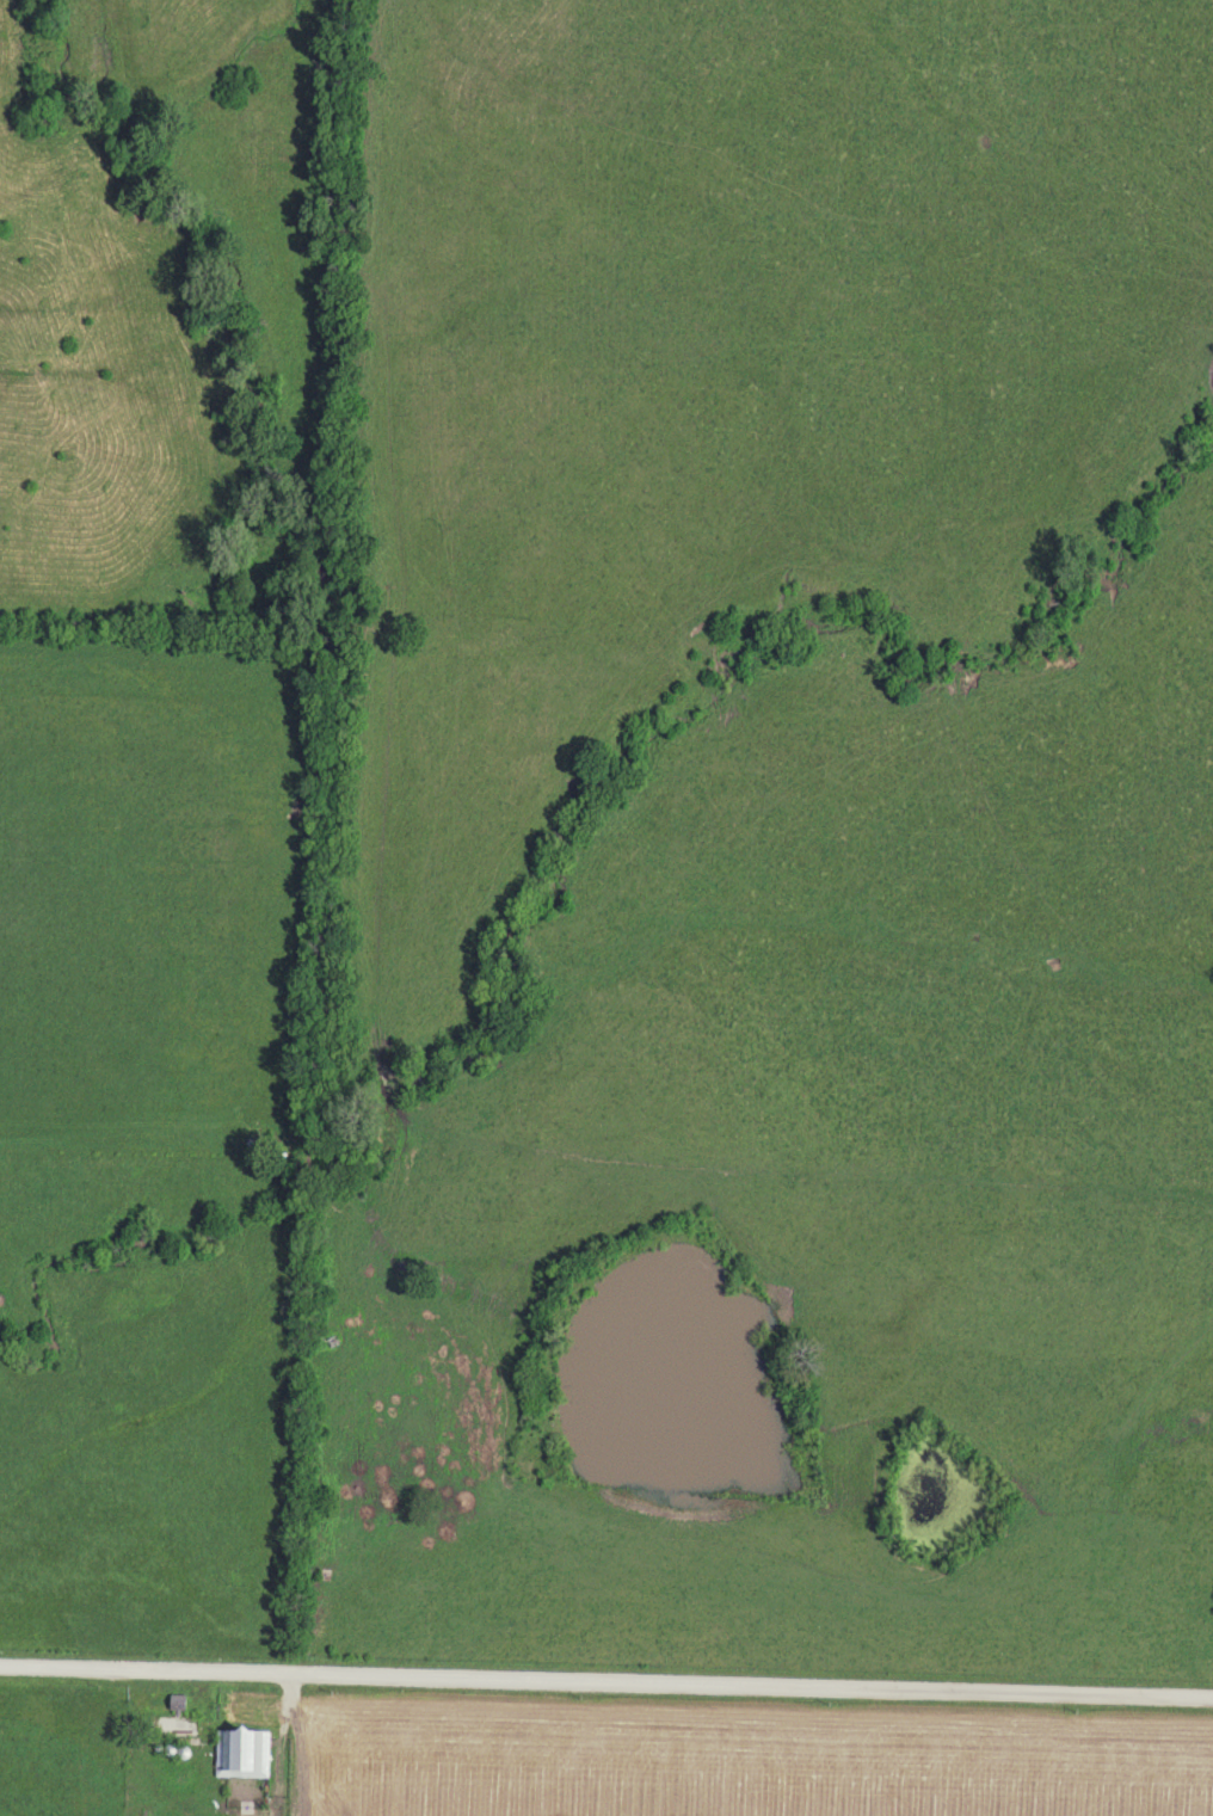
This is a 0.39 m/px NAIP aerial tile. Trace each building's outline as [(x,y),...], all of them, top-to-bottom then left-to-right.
[(183,1696),(167,1696),(167,1710),(183,1710),(183,1696)] [(196,1737),(196,1714),(144,1714),(144,1737),(196,1737)] [(214,1777),(266,1777),(267,1731),(214,1731),(214,1777)]
